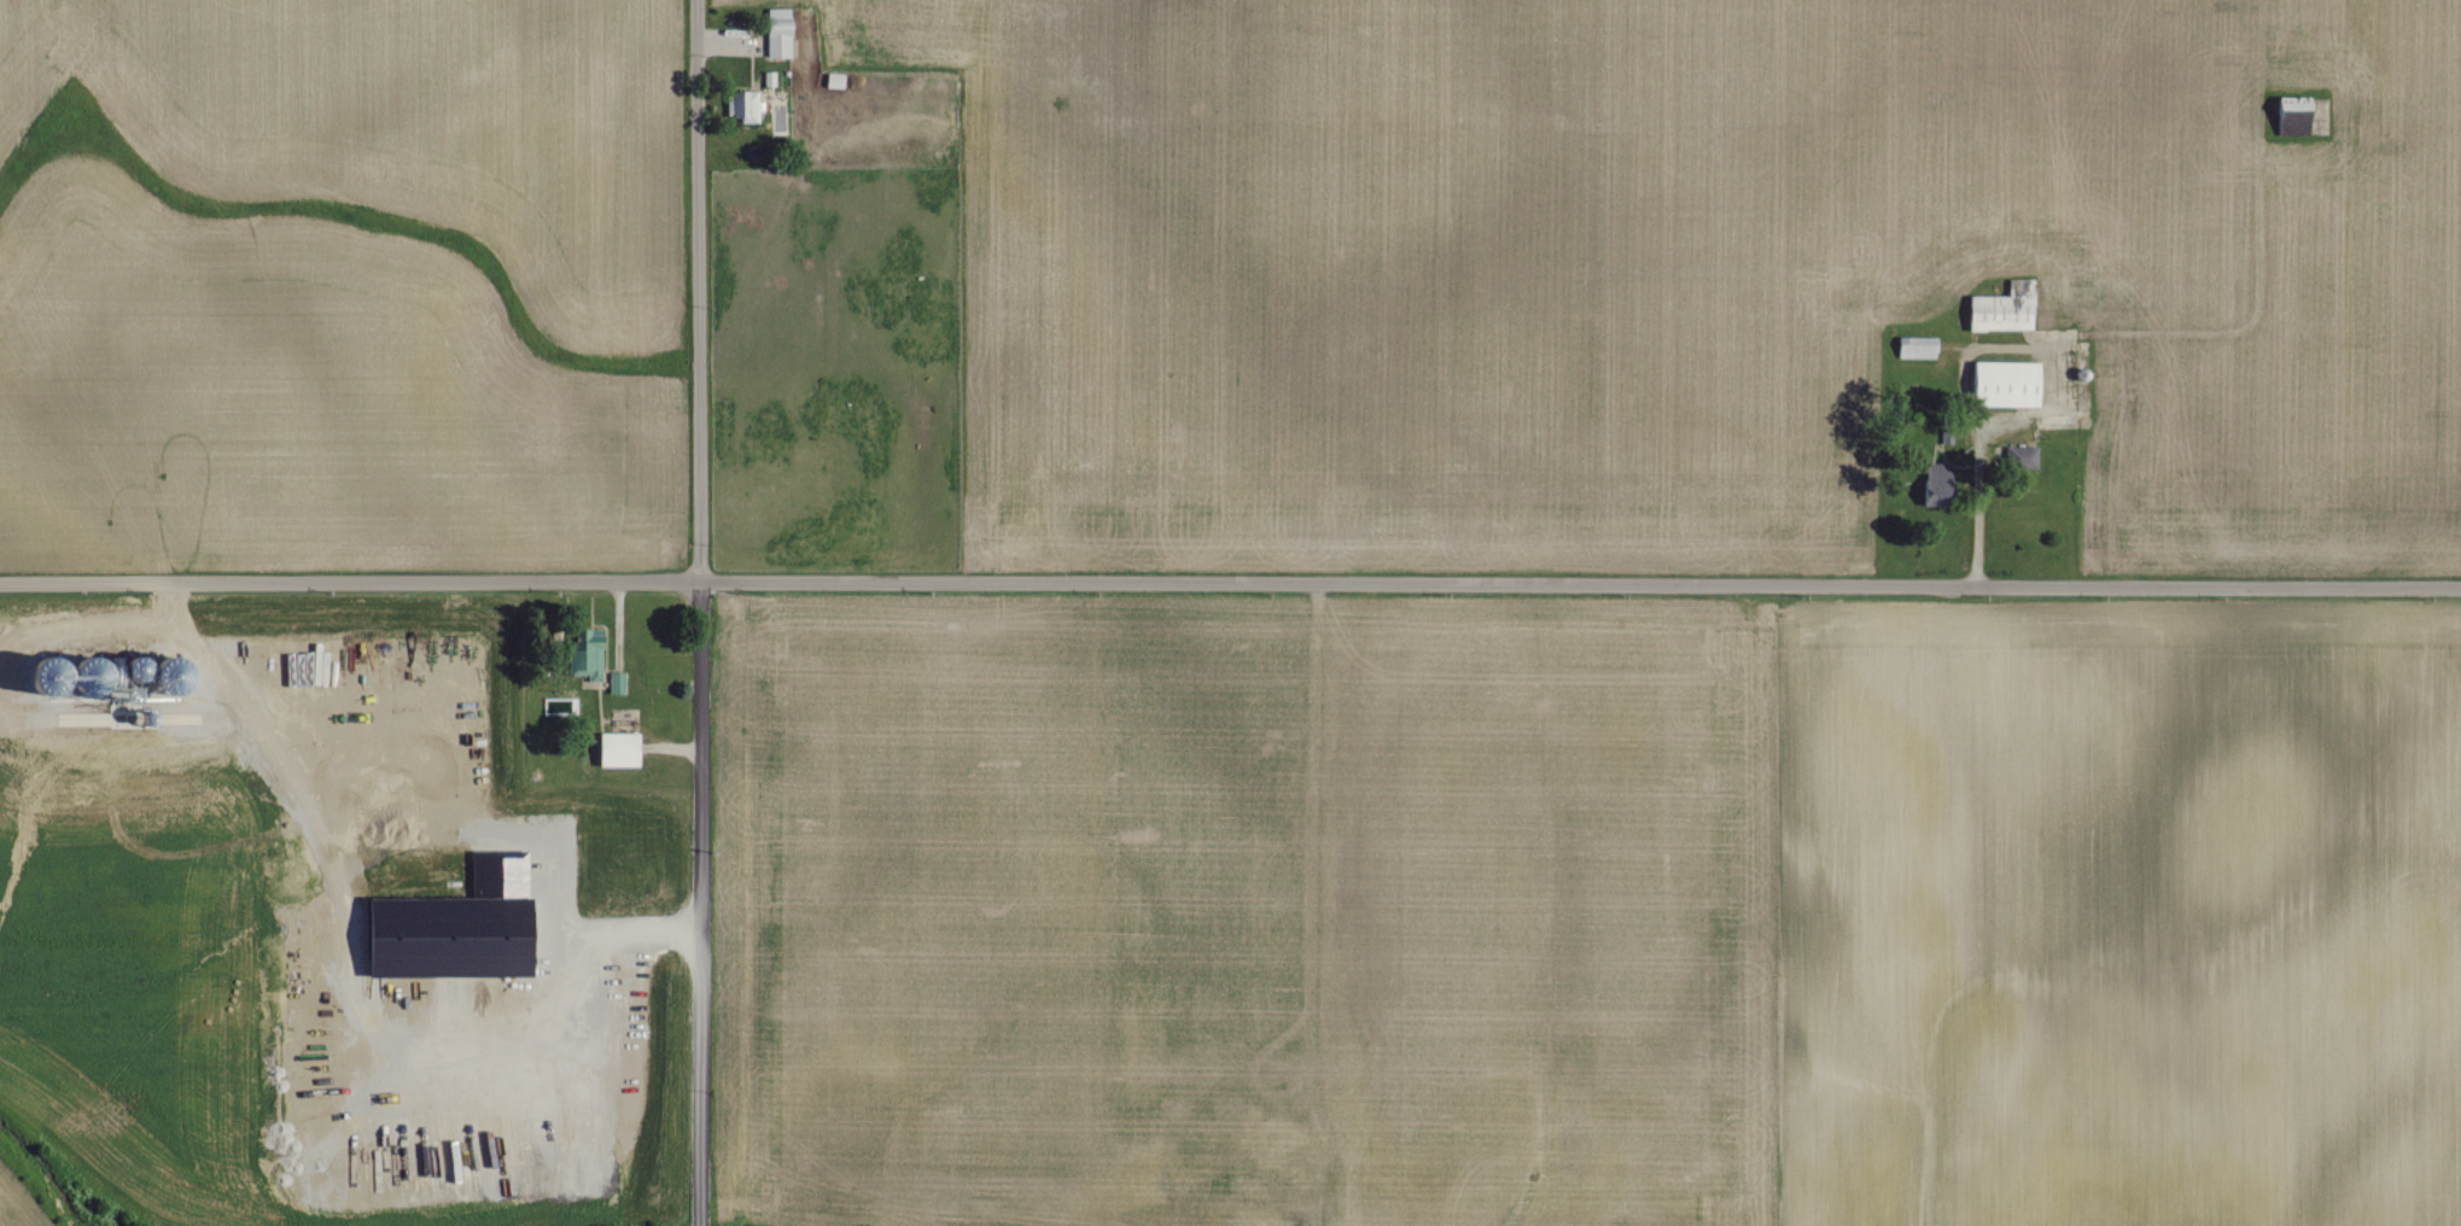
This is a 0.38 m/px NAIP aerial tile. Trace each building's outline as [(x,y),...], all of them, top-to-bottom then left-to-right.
[(796,58),(795,22),(793,22),(793,10),(771,10),(772,59),(796,58)] [(765,94),(740,93),(739,123),(763,124),(765,94)] [(2033,327),(1969,327),(1969,293),(2008,293),(2008,276),(2033,276),(2033,327)] [(1934,338),(1895,338),(1896,359),(1934,359),(1934,338)] [(2038,408),(2039,362),(1965,361),(1964,406),(2038,408)] [(2009,446),(2008,467),(2036,468),(2037,447),(2009,446)] [(607,657),(604,656),(608,640),(591,636),(585,666),(592,667),(590,678),(602,681),(607,657)] [(613,694),(629,694),(628,672),(613,672),(613,694)] [(605,767),(645,768),(646,733),(605,733),(605,767)] [(372,976),(536,975),(536,898),(532,898),(532,857),(474,858),(474,898),(372,898),(372,976)]
